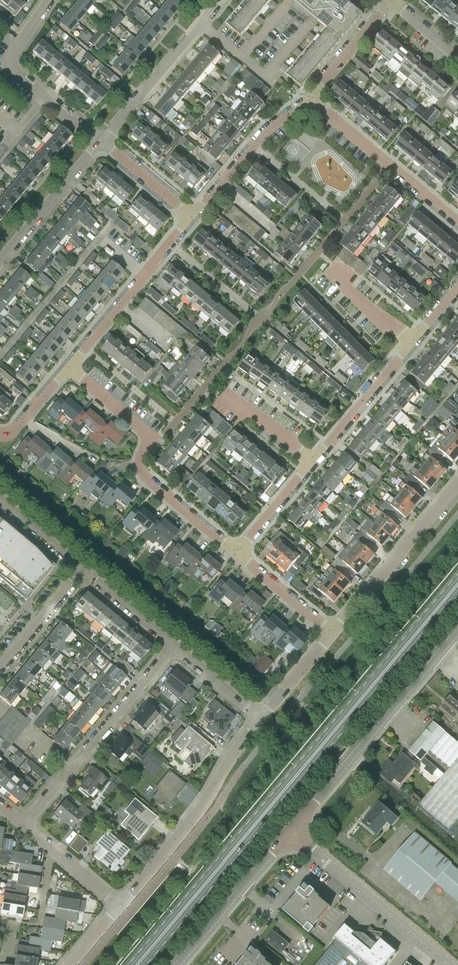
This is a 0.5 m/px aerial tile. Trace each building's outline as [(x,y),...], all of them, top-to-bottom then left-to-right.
[(0,1),(0,5),(6,10),(15,0),(1,0),(0,1)] [(6,10),(14,17),(25,4),(20,0),(15,0),(6,10)] [(86,13),(94,4),(89,0),(79,0),(75,4),(86,13)] [(178,9),(168,0),(160,10),(170,19),(178,9)] [(168,0),(178,9),(186,0),(168,0)] [(227,25),(247,42),(252,37),(246,32),(254,22),(260,27),(265,22),(259,17),(268,6),(274,11),(278,6),(272,1),(273,0),(247,0),(227,25)] [(319,22),(325,27),(316,38),(310,33),(306,38),(312,43),(303,54),(297,49),(292,54),(299,59),(290,69),(284,64),(279,69),(284,74),(294,81),(292,84),(299,90),(343,38),(343,37),(350,29),(348,27),(360,13),(358,12),(344,0),(292,0),(319,22)] [(439,0),(422,0),(432,9),(439,0)] [(432,9),(442,17),(454,3),(451,0),(439,0),(432,9)] [(136,6),(132,3),(127,9),(130,12),(136,6)] [(442,17),(452,25),(457,18),(457,6),(454,3),(442,17)] [(67,14),(78,23),(86,13),(75,4),(67,14)] [(170,19),(160,10),(152,20),(162,28),(170,19)] [(116,12),(111,18),(118,25),(124,18),(116,12)] [(78,23),(67,14),(59,24),(69,33),(78,23)] [(111,29),(108,32),(114,37),(117,32),(114,30),(118,25),(111,18),(106,24),(111,29)] [(162,28),(152,20),(144,29),(154,38),(162,28)] [(55,34),(59,29),(54,26),(50,30),(55,34)] [(154,38),(144,29),(136,39),(146,47),(154,38)] [(94,37),(97,40),(102,34),(99,31),(94,37)] [(380,54),(392,40),(383,31),(373,43),(374,44),(375,49),(380,54)] [(100,41),(103,45),(108,38),(110,40),(112,39),(116,42),(118,40),(114,37),(108,32),(105,35),(100,41)] [(69,46),(73,41),(68,37),(64,42),(69,46)] [(97,40),(94,37),(89,43),(92,46),(97,40)] [(146,47),(136,39),(128,48),(138,57),(146,47)] [(390,62),(402,48),(392,40),(380,54),(390,62)] [(42,60),(51,49),(41,41),(32,52),(42,60)] [(73,41),(69,46),(74,49),(77,45),(73,41)] [(103,45),(100,41),(94,48),(98,51),(103,45)] [(201,54),(212,64),(220,55),(209,45),(201,54)] [(138,57),(128,48),(119,58),(130,67),(138,57)] [(398,71),(411,56),(402,48),(390,62),(387,65),(397,73),(398,71)] [(51,49),(42,60),(51,67),(60,57),(51,49)] [(87,61),(91,57),(86,53),(83,57),(87,61)] [(193,64),(204,73),(212,64),(201,54),(193,64)] [(372,69),(360,59),(357,56),(353,61),(368,74),(372,69)] [(408,79),(421,64),(411,56),(398,71),(408,79)] [(60,57),(51,67),(60,75),(69,64),(60,57)] [(91,57),(87,61),(92,65),(95,61),(91,57)] [(130,67),(119,58),(111,68),(121,77),(130,67)] [(233,59),(223,71),(230,77),(229,78),(231,80),(234,76),(235,75),(242,66),(233,59)] [(69,64),(60,75),(69,83),(78,72),(69,64)] [(100,64),(92,73),(95,75),(99,71),(100,72),(104,68),(100,64)] [(185,73),(197,82),(204,73),(193,64),(185,73)] [(421,83),(431,71),(421,64),(408,79),(418,87),(421,83)] [(100,72),(102,73),(96,81),(96,83),(98,84),(105,76),(109,80),(113,75),(104,68),(100,72)] [(242,82),(250,73),(246,69),(238,79),(242,82)] [(359,79),(363,74),(359,70),(355,75),(359,79)] [(375,79),(379,75),(375,71),(371,76),(375,79)] [(431,71),(421,83),(430,90),(427,95),(440,79),(431,71)] [(78,72),(69,83),(78,90),(87,80),(78,72)] [(178,82),(189,91),(197,82),(185,73),(178,82)] [(246,86),(254,76),(250,73),(242,82),(246,86)] [(110,79),(116,83),(119,79),(114,74),(113,75),(110,79)] [(363,74),(359,79),(364,83),(368,78),(363,74)] [(379,75),(375,79),(380,83),(384,79),(379,75)] [(250,89),(258,80),(254,76),(246,86),(250,89)] [(217,83),(221,87),(225,82),(220,79),(217,83)] [(440,79),(427,95),(431,98),(432,97),(438,102),(450,87),(440,79)] [(87,80),(78,90),(87,98),(96,87),(87,80)] [(254,92),(262,83),(258,80),(250,89),(254,92)] [(339,102),(350,89),(340,81),(330,94),(339,102)] [(170,91),(181,101),(189,91),(178,82),(170,91)] [(221,87),(217,83),(213,88),(217,92),(221,87)] [(258,96),(266,87),(262,83),(254,92),(258,96)] [(226,89),(233,94),(237,90),(232,86),(230,84),(226,89)] [(378,95),(382,90),(377,86),(373,91),(378,95)] [(96,87),(87,98),(97,106),(106,95),(96,87)] [(266,87),(258,96),(263,99),(271,90),(266,87)] [(394,96),(398,91),(394,87),(390,92),(394,96)] [(233,94),(226,89),(222,93),(224,95),(229,99),(233,94)] [(350,89),(339,102),(349,110),(360,97),(350,89)] [(382,90),(378,95),(383,99),(387,94),(382,90)] [(162,100),(174,110),(181,101),(170,91),(162,100)] [(398,91),(394,96),(399,100),(403,95),(398,91)] [(243,103),(256,114),(265,105),(251,93),(243,103)] [(444,108),(454,116),(457,111),(457,94),(456,93),(447,104),(444,108)] [(201,102),(206,105),(209,101),(205,97),(201,102)] [(360,97),(349,110),(359,118),(369,105),(360,97)] [(174,110),(162,100),(154,110),(166,119),(174,110)] [(206,105),(201,102),(197,106),(202,110),(206,105)] [(397,111),(401,106),(397,102),(393,107),(397,111)] [(210,108),(216,113),(220,109),(214,103),(210,108)] [(235,112),(248,124),(256,114),(243,103),(235,112)] [(414,112),(417,107),(413,103),(409,108),(414,112)] [(369,105),(359,118),(368,126),(379,113),(369,105)] [(401,106),(397,111),(402,114),(405,110),(401,106)] [(427,122),(437,110),(432,106),(422,118),(427,122)] [(216,113),(210,108),(206,112),(208,113),(208,114),(213,118),(216,113)] [(437,110),(427,122),(431,126),(441,114),(437,110)] [(227,122),(240,133),(248,124),(235,112),(227,122)] [(379,113),(368,126),(378,134),(388,121),(379,113)] [(186,120),(192,125),(196,121),(190,115),(186,120)] [(141,144),(161,120),(156,116),(150,123),(146,119),(132,136),(141,144)] [(36,123),(41,127),(45,122),(40,118),(36,123)] [(165,123),(161,120),(141,144),(150,151),(160,139),(152,132),(158,124),(162,127),(165,123)] [(192,125),(186,120),(182,125),(186,128),(188,130),(192,125)] [(388,121),(378,134),(388,142),(398,129),(388,121)] [(194,127),(200,132),(204,128),(200,124),(198,122),(194,127)] [(219,131),(232,143),(240,133),(227,122),(219,131)] [(41,127),(36,123),(32,127),(37,131),(41,127)] [(423,132),(427,128),(422,124),(418,128),(423,132)] [(53,137),(64,146),(72,136),(61,127),(53,137)] [(200,132),(194,127),(190,131),(197,137),(200,132)] [(427,128),(423,132),(427,136),(431,131),(427,128)] [(444,137),(448,132),(443,128),(439,133),(444,137)] [(211,141),(224,152),(232,143),(219,131),(211,141)] [(21,141),(25,145),(26,144),(30,148),(34,144),(31,141),(35,137),(29,132),(25,136),(21,141)] [(405,154),(415,141),(405,133),(395,146),(405,154)] [(45,146),(56,155),(64,146),(53,137),(45,146)] [(160,139),(150,151),(160,159),(170,147),(160,139)] [(186,148),(190,143),(187,139),(182,145),(186,148)] [(442,148),(446,144),(441,140),(437,144),(442,148)] [(224,152),(211,141),(203,151),(199,157),(211,167),(216,161),(216,162),(224,152)] [(415,141),(405,154),(414,162),(425,149),(415,141)] [(446,144),(442,148),(446,152),(450,147),(446,144)] [(37,155),(48,164),(56,155),(45,146),(37,155)] [(425,149),(414,162),(424,170),(434,157),(425,149)] [(176,172),(186,160),(176,152),(166,164),(176,172)] [(5,159),(10,163),(14,158),(9,154),(5,159)] [(29,164),(40,173),(48,164),(37,155),(29,164)] [(434,157),(424,170),(433,178),(444,165),(434,157)] [(10,163),(5,159),(2,164),(6,167),(10,163)] [(186,160),(176,172),(185,180),(195,168),(186,160)] [(257,185),(269,171),(259,163),(248,177),(257,185)] [(22,173),(33,182),(40,173),(29,164),(22,173)] [(199,164),(195,168),(204,175),(207,171),(199,164)] [(444,165),(433,178),(443,186),(454,173),(444,165)] [(195,168),(185,180),(194,188),(204,176),(195,168)] [(104,188),(114,176),(105,169),(95,181),(104,188)] [(267,193),(278,179),(269,171),(257,185),(267,193)] [(14,182),(25,192),(33,182),(22,173),(14,182)] [(113,196),(123,184),(114,176),(104,188),(113,196)] [(276,201),(288,187),(278,179),(267,193),(276,201)] [(457,201),(457,181),(448,193),(457,201)] [(6,192),(17,201),(25,192),(14,182),(6,192)] [(123,184),(113,196),(123,204),(133,192),(123,184)] [(246,199),(249,195),(240,187),(236,191),(246,199)] [(288,187),(276,201),(286,209),(297,195),(288,187)] [(380,197),(393,208),(401,198),(405,193),(398,187),(394,192),(388,187),(380,197)] [(91,204),(96,198),(86,190),(81,196),(91,204)] [(9,210),(17,201),(6,192),(0,199),(0,202),(9,210)] [(249,195),(246,199),(250,203),(254,198),(249,195)] [(138,217),(148,205),(139,197),(129,209),(138,217)] [(393,208),(380,197),(372,206),(385,218),(393,208)] [(96,198),(91,204),(94,207),(99,201),(96,198)] [(79,199),(71,208),(93,226),(96,222),(90,217),(90,216),(86,212),(90,208),(79,199)] [(402,216),(407,220),(420,204),(416,200),(411,206),(402,216)] [(2,219),(9,210),(0,202),(0,218),(2,219)] [(147,224),(157,213),(148,205),(138,217),(147,224)] [(231,219),(239,210),(234,206),(227,215),(231,219)] [(385,218),(372,206),(364,216),(378,227),(385,218)] [(264,215),(268,210),(264,207),(260,212),(264,215)] [(90,230),(93,226),(71,208),(64,217),(74,226),(78,221),(83,225),(90,230)] [(113,222),(116,218),(116,217),(118,216),(108,208),(103,214),(113,222),(112,222),(113,222)] [(287,214),(292,218),(296,213),(291,209),(287,214)] [(239,210),(231,219),(236,223),(244,214),(239,210)] [(268,210),(264,215),(269,219),(273,215),(268,210)] [(418,233),(428,221),(418,212),(408,225),(418,233)] [(157,213),(147,224),(157,233),(167,221),(157,213)] [(244,214),(236,223),(240,226),(248,217),(244,214)] [(292,218),(287,214),(283,219),(288,222),(292,218)] [(300,225),(314,236),(322,226),(309,215),(300,225)] [(378,227),(364,216),(356,225),(370,236),(378,227)] [(407,220),(402,216),(398,220),(403,224),(407,220)] [(74,226),(64,217),(56,227),(66,236),(66,235),(74,226)] [(223,225),(227,221),(222,217),(219,222),(223,225)] [(248,217),(240,226),(245,230),(252,221),(248,217)] [(116,218),(113,222),(112,222),(112,223),(124,233),(129,228),(121,221),(116,218)] [(227,221),(223,225),(228,229),(232,225),(227,221)] [(252,221),(245,230),(249,234),(257,225),(252,221)] [(427,241),(438,229),(428,221),(418,233),(427,241)] [(254,238),(261,229),(257,225),(249,234),(254,238)] [(314,236),(300,225),(292,235),(306,246),(314,236)] [(370,236),(356,225),(348,235),(362,246),(370,236)] [(66,235),(71,239),(74,235),(74,236),(79,230),(74,226),(66,235)] [(48,236),(58,245),(66,236),(56,227),(48,236)] [(203,249),(214,236),(204,228),(193,241),(203,249)] [(271,233),(276,237),(280,232),(275,228),(271,233)] [(261,229),(254,238),(259,242),(266,233),(261,229)] [(437,249),(447,236),(438,229),(427,241),(437,249)] [(387,235),(391,238),(395,234),(391,230),(387,235)] [(405,235),(402,232),(396,240),(399,243),(405,235)] [(242,241),(246,237),(241,233),(237,237),(242,241)] [(276,237),(271,233),(268,238),(272,242),(276,237)] [(132,243),(137,237),(133,234),(129,240),(132,243)] [(74,235),(71,239),(67,243),(74,249),(78,244),(81,247),(84,244),(74,236),(74,235)] [(285,244),(298,255),(306,246),(292,235),(285,244)] [(344,248),(349,252),(354,256),(362,246),(348,235),(340,244),(344,248)] [(391,238),(387,235),(383,239),(387,243),(391,238)] [(40,245),(51,254),(58,245),(48,236),(40,245)] [(214,236),(203,249),(212,257),(223,244),(214,236)] [(446,257),(457,244),(447,236),(437,249),(446,257)] [(137,237),(132,243),(140,249),(145,244),(137,237)] [(246,237),(242,241),(247,245),(250,241),(246,237)] [(406,247),(410,242),(406,238),(401,244),(405,248),(406,247)] [(379,244),(384,249),(388,244),(383,239),(379,244)] [(410,242),(406,247),(411,251),(415,246),(410,242)] [(223,244),(212,257),(222,265),(233,252),(223,244)] [(298,255),(285,244),(279,250),(278,249),(273,255),(281,261),(283,259),(290,265),(298,255)] [(384,249),(379,244),(375,249),(380,252),(381,252),(384,249)] [(446,257),(456,265),(457,262),(457,246),(457,244),(446,257)] [(33,254),(43,263),(51,254),(40,245),(33,254)] [(349,252),(344,248),(337,257),(341,261),(349,252)] [(261,258),(265,253),(260,249),(256,253),(261,258)] [(397,257),(403,250),(401,249),(395,256),(397,257)] [(403,250),(397,257),(402,262),(406,257),(408,254),(403,250)] [(87,259),(91,262),(97,256),(93,252),(87,259)] [(233,252),(222,265),(231,273),(242,260),(233,252)] [(349,252),(341,261),(346,265),(354,256),(349,252)] [(265,253),(261,258),(265,261),(269,257),(265,253)] [(43,263),(33,254),(25,264),(35,272),(43,263)] [(55,257),(67,267),(70,263),(65,259),(58,254),(55,257)] [(425,263),(429,258),(425,254),(421,259),(425,263)] [(383,255),(379,260),(388,268),(389,268),(392,264),(383,255)] [(354,256),(346,265),(351,269),(358,260),(354,256)] [(67,267),(55,257),(52,261),(59,267),(64,271),(67,267)] [(429,258),(425,263),(430,266),(434,262),(429,258)] [(91,262),(87,259),(83,265),(87,268),(91,262)] [(242,260),(231,273),(241,281),(252,268),(242,260)] [(358,260),(351,269),(355,272),(363,263),(358,260)] [(377,281),(388,268),(379,260),(368,273),(377,281)] [(103,272),(115,282),(124,272),(111,262),(103,272)] [(363,263),(355,272),(359,276),(367,267),(363,263)] [(280,274),(284,269),(279,265),(275,269),(280,274)] [(416,273),(420,269),(415,265),(411,270),(416,273)] [(162,279),(172,287),(183,274),(173,266),(162,279)] [(252,268),(241,281),(250,289),(261,276),(252,268)] [(388,268),(377,281),(387,289),(398,276),(389,268),(388,268)] [(420,269),(416,273),(421,277),(425,273),(420,269)] [(12,279),(22,288),(30,279),(19,270),(12,279)] [(444,279),(448,274),(444,270),(440,275),(444,279)] [(77,271),(71,278),(75,281),(81,274),(77,271)] [(115,282),(103,272),(95,281),(107,292),(115,282)] [(49,289),(53,284),(41,274),(37,279),(49,289)] [(181,295),(192,282),(183,274),(172,287),(181,295)] [(261,276),(250,289),(260,298),(271,285),(261,276)] [(398,276),(387,289),(396,297),(408,283),(398,276)] [(75,281),(71,278),(67,283),(70,287),(75,281)] [(4,288),(14,297),(22,288),(12,279),(4,288)] [(107,292),(95,281),(87,291),(100,301),(107,292)] [(435,289),(439,285),(434,281),(430,286),(435,289)] [(191,303),(202,290),(192,282),(181,295),(191,303)] [(408,283),(396,297),(406,305),(417,292),(408,283)] [(30,301),(36,293),(30,287),(23,295),(30,301)] [(6,306),(14,297),(4,288),(0,293),(0,301),(6,306)] [(61,290),(55,297),(59,300),(65,293),(61,290)] [(200,311),(211,298),(202,290),(191,303),(200,311)] [(302,311),(314,299),(305,290),(293,302),(302,311)] [(100,301),(87,291),(79,300),(92,311),(100,301)] [(148,295),(155,300),(158,297),(152,291),(148,295)] [(417,292),(406,305),(415,313),(427,299),(417,292)] [(59,300),(55,297),(51,302),(55,306),(59,300)] [(143,311),(151,302),(146,298),(138,308),(143,311)] [(210,319),(220,306),(211,298),(200,311),(210,319)] [(311,320),(323,308),(314,299),(302,311),(311,320)] [(92,311),(79,300),(71,310),(84,320),(92,311)] [(147,315),(155,306),(151,302),(143,311),(147,315)] [(168,311),(171,307),(165,302),(162,306),(168,311)] [(11,310),(18,316),(21,311),(15,306),(11,310)] [(155,306),(147,315),(152,319),(160,310),(155,306)] [(219,326),(230,314),(220,306),(210,319),(219,326)] [(177,313),(171,307),(168,311),(174,317),(177,313)] [(320,329),(331,317),(323,308),(311,320),(320,329)] [(45,309),(40,316),(43,319),(49,312),(45,309)] [(18,316),(11,310),(8,314),(21,325),(25,321),(18,316)] [(84,320),(71,310),(63,319),(76,330),(84,320)] [(160,310),(152,319),(157,323),(165,314),(160,310)] [(165,314),(157,323),(161,327),(169,317),(165,314)] [(230,314),(219,326),(229,335),(240,322),(230,314)] [(43,319),(40,316),(35,321),(39,325),(43,319)] [(169,317),(161,327),(166,330),(174,321),(169,317)] [(328,337),(340,326),(331,317),(320,329),(328,337)] [(187,327),(190,323),(184,318),(181,322),(187,327)] [(76,330),(63,319),(55,329),(68,339),(76,330)] [(171,335),(178,325),(174,321),(166,330),(171,335)] [(197,329),(190,323),(187,327),(193,333),(197,329)] [(281,332),(285,328),(281,324),(277,328),(281,332)] [(132,334),(135,330),(129,325),(126,329),(132,334)] [(197,347),(200,350),(203,346),(178,325),(171,335),(175,338),(179,334),(185,338),(185,337),(197,347)] [(337,346),(349,334),(340,326),(328,337),(337,346)] [(451,327),(443,337),(457,348),(457,347),(457,333),(451,327)] [(29,328),(24,335),(27,338),(33,331),(29,328)] [(285,328),(281,332),(286,336),(290,331),(285,328)] [(68,339),(55,329),(47,338),(60,349),(68,339)] [(135,330),(132,334),(138,339),(142,335),(135,330)] [(275,339),(279,335),(272,330),(269,334),(275,339)] [(179,334),(175,338),(181,343),(185,338),(179,334)] [(206,343),(209,339),(203,334),(200,338),(206,343)] [(346,355),(358,343),(349,334),(337,346),(346,355)] [(27,338),(24,335),(19,340),(23,344),(27,338)] [(279,335),(275,339),(281,344),(285,340),(279,335)] [(112,358),(123,345),(113,337),(102,350),(112,358)] [(449,357),(452,354),(453,356),(456,356),(457,353),(457,349),(457,348),(443,337),(435,346),(449,357)] [(60,349),(47,338),(39,348),(52,358),(60,349)] [(209,339),(206,343),(212,348),(215,344),(209,339)] [(300,348),(304,344),(300,340),(296,344),(300,348)] [(152,350),(155,346),(149,341),(145,345),(152,350)] [(293,357),(298,351),(288,343),(283,349),(293,357)] [(354,364),(366,352),(358,343),(346,355),(354,364)] [(304,344),(300,348),(305,352),(309,347),(304,344)] [(123,345),(112,358),(122,366),(133,353),(123,345)] [(155,346),(152,350),(158,356),(161,351),(155,346)] [(427,356),(441,367),(449,357),(435,346),(427,356)] [(8,354),(12,357),(17,351),(13,347),(8,354)] [(210,359),(200,350),(197,347),(188,357),(202,368),(210,359)] [(52,358),(39,348),(31,357),(44,368),(52,358)] [(136,350),(133,353),(143,361),(146,358),(136,350)] [(298,351),(293,357),(283,370),(289,374),(292,369),(291,368),(299,358),(301,360),(304,356),(298,351)] [(366,352),(354,364),(363,373),(375,361),(366,352)] [(133,353),(122,366),(132,375),(143,361),(133,353)] [(12,357),(8,354),(3,359),(7,363),(12,357)] [(177,364),(194,378),(202,368),(188,357),(185,354),(177,364)] [(249,375),(259,361),(249,354),(239,368),(249,375)] [(319,364),(323,360),(319,356),(315,360),(319,364)] [(419,365),(433,376),(441,367),(427,356),(419,365)] [(44,368),(31,357),(23,367),(36,377),(44,368)] [(323,360),(319,364),(324,368),(328,364),(323,360)] [(143,361),(132,375),(141,383),(152,369),(143,361)] [(259,382),(269,369),(259,361),(249,375),(259,382)] [(314,371),(317,367),(310,362),(307,365),(314,371)] [(194,378),(177,364),(168,374),(185,388),(194,378)] [(163,370),(164,369),(160,365),(154,372),(158,375),(163,370)] [(433,376),(419,365),(411,375),(425,386),(433,376)] [(36,377),(23,367),(15,377),(28,387),(36,377)] [(317,367),(314,371),(319,376),(323,372),(317,367)] [(13,379),(0,369),(0,375),(9,383),(13,379)] [(269,369),(259,382),(269,390),(279,376),(269,369)] [(338,380),(342,376),(338,372),(334,376),(338,380)] [(164,386),(171,392),(167,396),(175,403),(179,398),(178,397),(185,388),(168,374),(165,378),(168,381),(164,386)] [(279,376),(269,390),(280,397),(289,383),(279,376)] [(342,376),(338,380),(343,384),(347,379),(342,376)] [(332,387),(336,383),(330,378),(326,382),(332,387)] [(289,383),(280,397),(290,404),(299,391),(299,390),(301,388),(291,381),(289,383)] [(22,394),(25,390),(16,382),(12,386),(22,394)] [(397,392),(410,402),(418,393),(406,382),(397,392)] [(336,383),(332,387),(339,392),(337,393),(348,402),(352,397),(342,389),(342,388),(336,383)] [(446,388),(451,391),(455,387),(450,383),(446,388)] [(451,391),(446,388),(442,392),(447,396),(451,391)] [(299,391),(290,404),(300,411),(310,398),(299,391)] [(389,401),(402,412),(410,402),(397,392),(389,401)] [(0,400),(0,415),(2,417),(12,406),(2,397),(0,400)] [(310,398),(300,411),(310,419),(320,405),(310,398)] [(74,421),(82,411),(67,399),(64,404),(59,400),(47,415),(57,423),(64,413),(74,421)] [(381,411),(394,421),(397,424),(405,414),(402,412),(389,401),(381,411)] [(453,415),(457,410),(447,402),(443,407),(453,415)] [(320,405),(310,419),(320,426),(330,412),(320,405)] [(428,410),(432,414),(436,408),(432,405),(428,410)] [(201,418),(206,422),(214,412),(209,408),(201,418)] [(82,411),(74,421),(69,427),(78,434),(86,425),(95,433),(103,423),(88,412),(86,415),(82,411)] [(373,420),(386,431),(394,421),(381,411),(373,420)] [(214,412),(206,422),(210,426),(218,416),(214,412)] [(198,416),(190,426),(203,437),(211,427),(210,426),(206,422),(201,418),(198,416)] [(218,416),(210,426),(211,427),(215,430),(223,420),(218,416)] [(416,424),(420,427),(425,422),(421,419),(416,424)] [(223,420),(215,430),(219,433),(227,423),(223,420)] [(365,429),(378,440),(386,431),(373,420),(365,429)] [(457,448),(457,423),(455,421),(447,431),(452,437),(448,440),(457,448)] [(103,423),(95,433),(90,439),(99,447),(107,437),(116,445),(125,435),(110,423),(107,427),(103,423)] [(227,423),(219,433),(224,437),(232,428),(227,423)] [(420,427),(416,424),(412,429),(416,432),(420,427)] [(182,435),(195,446),(203,437),(190,426),(182,435)] [(357,439),(370,450),(378,440),(365,429),(357,439)] [(234,452),(245,438),(235,430),(224,444),(234,452)] [(174,445),(187,456),(195,446),(182,435),(174,445)] [(41,459),(49,450),(35,438),(31,443),(26,439),(15,453),(24,461),(32,452),(41,459)] [(212,444),(216,447),(221,441),(217,438),(212,444)] [(243,460),(255,446),(245,438),(234,452),(243,460)] [(400,443),(404,446),(409,441),(405,438),(400,443)] [(370,450),(357,439),(349,449),(361,460),(370,450)] [(441,459),(445,454),(454,462),(457,457),(457,448),(448,440),(445,444),(439,440),(431,450),(441,459)] [(404,446),(400,443),(396,448),(400,451),(404,446)] [(216,447),(212,444),(206,451),(210,454),(216,447)] [(187,456),(174,445),(166,454),(179,465),(187,456)] [(253,468),(264,454),(255,446),(243,460),(253,468)] [(49,450),(41,459),(36,465),(46,473),(53,464),(62,472),(70,462),(56,450),(53,453),(49,450)] [(424,469),(438,480),(447,470),(438,463),(441,459),(431,450),(423,459),(428,465),(424,469)] [(179,465),(166,454),(158,464),(171,475),(179,465)] [(264,454),(253,468),(263,476),(274,462),(264,454)] [(337,463),(349,474),(358,464),(345,454),(337,463)] [(222,466),(225,463),(218,457),(215,455),(212,458),(222,466)] [(196,463),(200,467),(205,460),(201,457),(196,463)] [(389,457),(384,462),(388,465),(393,460),(389,457)] [(216,473),(219,469),(209,461),(206,465),(210,468),(216,473)] [(70,462),(62,472),(57,477),(67,485),(75,476),(84,483),(92,474),(77,462),(75,465),(70,462)] [(274,462),(263,476),(272,484),(264,494),(254,486),(250,490),(266,503),(278,489),(276,486),(287,473),(274,462)] [(200,467),(196,463),(191,470),(194,473),(200,467)] [(225,463),(222,466),(228,472),(231,468),(225,463)] [(329,473),(341,483),(349,474),(337,463),(329,473)] [(369,469),(378,477),(382,473),(372,465),(369,469)] [(407,478),(417,487),(421,482),(430,490),(438,480),(424,469),(421,472),(415,468),(407,478)] [(219,469),(216,473),(222,479),(226,475),(219,469)] [(378,477),(369,469),(366,473),(375,481),(378,477)] [(184,486),(192,476),(187,472),(179,482),(184,486)] [(241,482),(244,478),(238,473),(234,477),(241,482)] [(321,482),(334,493),(341,483),(329,473),(321,482)] [(92,474),(84,483),(79,489),(88,497),(91,494),(97,499),(103,493),(105,495),(113,486),(99,474),(96,478),(92,474)] [(196,497),(209,482),(199,474),(187,489),(196,497)] [(244,478),(241,482),(247,487),(250,484),(244,478)] [(400,497),(414,508),(423,498),(414,491),(417,487),(407,478),(399,487),(404,493),(400,497)] [(235,489),(238,485),(232,480),(229,484),(235,489)] [(209,482),(196,497),(206,505),(218,490),(209,482)] [(313,492),(325,502),(334,493),(321,482),(313,492)] [(238,485),(235,489),(241,495),(244,491),(238,485)] [(113,486),(105,495),(100,501),(110,509),(118,499),(127,507),(135,498),(121,486),(118,489),(113,486)] [(360,491),(364,495),(368,489),(364,486),(360,491)] [(218,490),(206,505),(215,512),(228,498),(218,490)] [(305,501),(318,512),(325,502),(313,492),(305,501)] [(254,507),(258,502),(248,493),(244,498),(254,507)] [(383,506),(393,515),(397,511),(406,518),(414,508),(400,497),(397,501),(391,496),(383,506)] [(228,498),(215,512),(225,520),(238,506),(228,498)] [(238,506),(225,520),(235,529),(241,521),(247,514),(242,509),(248,503),(243,499),(238,506)] [(348,505),(352,508),(357,503),(353,500),(348,505)] [(297,511),(309,521),(318,512),(305,501),(297,511)] [(377,525),(390,536),(399,526),(390,519),(393,515),(383,506),(378,502),(375,504),(380,509),(375,516),(380,521),(377,525)] [(352,508),(348,505),(344,510),(348,514),(352,508)] [(84,510),(78,517),(83,520),(89,513),(84,510)] [(148,531),(156,521),(142,510),(138,515),(133,511),(122,525),(132,533),(139,524),(148,531)] [(309,521),(297,511),(289,520),(301,531),(309,521)] [(251,516),(247,514),(241,521),(244,524),(251,516)] [(332,524),(336,527),(341,522),(337,519),(332,524)] [(156,521),(148,531),(143,537),(153,545),(160,536),(170,543),(178,533),(163,522),(160,525),(156,521)] [(26,600),(55,566),(3,522),(0,526),(0,578),(26,600)] [(336,527),(332,524),(331,524),(327,528),(324,528),(321,531),(328,538),(336,527)] [(359,534),(369,543),(373,539),(382,546),(390,536),(377,525),(373,529),(367,525),(359,534)] [(277,564),(289,550),(285,546),(289,540),(279,532),(270,543),(275,547),(267,556),(277,564)] [(353,553),(366,564),(375,554),(366,547),(369,543),(359,534),(351,544),(356,549),(353,553)] [(320,547),(325,541),(321,538),(316,543),(320,547)] [(191,567),(199,558),(185,546),(181,550),(176,547),(165,561),(175,569),(182,560),(191,567)] [(289,550),(277,564),(288,572),(295,564),(299,567),(308,556),(298,548),(293,553),(289,550)] [(335,563),(345,571),(349,567),(358,574),(366,564),(353,553),(349,557),(343,553),(335,563)] [(199,558),(191,567),(186,573),(196,581),(204,571),(213,579),(221,569),(206,558),(203,561),(199,558)] [(329,581),(342,593),(351,583),(342,575),(345,571),(335,563),(327,572),(326,572),(322,576),(329,581)] [(342,593),(329,581),(325,585),(319,581),(310,591),(321,600),(325,595),(334,603),(342,593)] [(234,603),(242,593),(228,582),(224,586),(220,582),(208,597),(217,604),(225,595),(234,603)] [(84,614),(96,601),(86,593),(75,607),(84,614)] [(242,593),(234,603),(229,608),(239,616),(247,607),(256,615),(264,605),(249,593),(246,597),(242,593)] [(93,622),(105,608),(96,601),(84,614),(93,622)] [(103,630),(114,616),(105,608),(93,622),(103,630)] [(70,625),(73,622),(67,616),(64,620),(70,625)] [(112,637),(123,624),(114,616),(103,630),(112,637)] [(277,639),(285,629),(271,617),(267,622),(263,618),(251,632),(261,641),(268,631),(277,639)] [(222,641),(227,635),(221,630),(227,623),(222,619),(210,632),(222,641)] [(53,632),(65,642),(72,633),(60,623),(53,632)] [(121,645),(133,631),(123,624),(112,637),(121,645)] [(82,635),(85,632),(80,627),(77,631),(82,635)] [(290,633),(285,629),(277,639),(272,644),(282,652),(284,650),(293,657),(297,652),(307,641),(293,629),(290,633)] [(130,653),(142,639),(133,631),(121,645),(130,653)] [(45,641),(57,651),(65,642),(53,632),(45,641)] [(85,632),(82,635),(88,640),(91,637),(85,632)] [(142,639),(130,653),(140,660),(151,647),(142,639)] [(37,650),(49,660),(53,663),(60,654),(57,651),(45,641),(37,650)] [(100,651),(103,647),(97,642),(94,646),(100,651)] [(79,654),(84,658),(85,659),(93,649),(88,645),(83,651),(82,650),(79,654)] [(103,647),(100,651),(107,656),(110,653),(103,647)] [(30,660),(42,670),(49,660),(37,650),(30,660)] [(265,674),(274,661),(264,654),(254,667),(265,674)] [(87,660),(91,663),(95,658),(92,655),(87,660)] [(122,663),(116,658),(113,661),(119,666),(122,663)] [(22,669),(37,681),(40,677),(37,675),(42,670),(30,660),(22,669)] [(91,663),(87,660),(82,666),(86,669),(91,663)] [(123,662),(122,662),(122,663),(119,666),(128,674),(132,669),(123,662)] [(102,673),(118,686),(126,677),(112,666),(104,675),(102,673)] [(37,681),(22,669),(14,678),(26,688),(31,682),(34,685),(37,681)] [(186,705),(196,693),(188,687),(192,683),(175,669),(164,682),(181,696),(179,698),(186,705)] [(72,679),(75,682),(80,676),(77,673),(72,679)] [(95,683),(110,695),(118,686),(102,673),(94,682),(95,683)] [(7,687),(19,697),(26,688),(14,678),(7,687)] [(75,682),(72,679),(66,685),(70,688),(75,682)] [(52,686),(58,691),(62,686),(55,681),(52,686)] [(103,705),(110,695),(95,683),(87,692),(91,695),(103,705)] [(7,687),(0,695),(0,697),(11,706),(19,697),(7,687)] [(56,697),(60,700),(65,695),(61,692),(56,697)] [(103,705),(91,695),(83,704),(95,714),(103,705)] [(457,715),(457,701),(451,695),(438,710),(452,722),(457,715)] [(60,700),(56,697),(51,704),(55,707),(60,700)] [(226,728),(235,718),(213,700),(206,709),(209,711),(204,718),(217,730),(214,733),(221,739),(228,730),(226,728)] [(153,705),(151,707),(146,703),(131,720),(144,730),(158,714),(169,723),(175,717),(160,704),(157,708),(153,705)] [(95,714),(83,704),(76,713),(87,723),(95,714)] [(8,712),(17,720),(21,715),(12,707),(8,712)] [(49,707),(41,716),(46,720),(53,711),(49,707)] [(38,713),(33,709),(25,719),(30,722),(38,713)] [(4,716),(13,724),(17,720),(8,712),(4,716)] [(180,712),(176,717),(187,727),(191,723),(180,712)] [(87,723),(76,713),(68,723),(79,732),(87,723)] [(30,722),(25,719),(21,715),(17,720),(26,727),(30,722)] [(0,721),(10,729),(13,724),(4,716),(0,721)] [(38,729),(46,720),(41,716),(33,725),(38,729)] [(13,724),(22,732),(26,727),(17,720),(13,724)] [(6,733),(10,729),(0,721),(0,729),(6,733)] [(60,732),(72,741),(79,732),(68,723),(60,732)] [(452,739),(434,723),(409,752),(421,762),(426,767),(424,769),(432,776),(437,769),(425,758),(430,752),(435,747),(441,752),(452,739)] [(10,729),(18,736),(22,732),(13,724),(10,729)] [(188,728),(184,732),(180,728),(170,739),(175,743),(174,744),(182,751),(185,748),(190,752),(182,762),(193,771),(213,748),(188,728)] [(18,736),(10,729),(6,733),(15,741),(18,736)] [(72,741),(60,732),(52,741),(64,751),(72,741)] [(1,738),(10,746),(11,745),(15,741),(6,733),(1,738)] [(118,760),(132,744),(120,734),(107,750),(118,760)] [(457,819),(457,743),(452,738),(452,739),(441,752),(435,747),(430,752),(450,768),(419,805),(449,829),(457,819)] [(8,749),(14,754),(17,750),(11,745),(10,746),(8,749)] [(17,750),(14,754),(20,759),(23,755),(17,750)] [(148,751),(140,762),(155,772),(163,761),(148,751)] [(391,783),(394,780),(400,785),(416,766),(403,754),(393,765),(389,762),(383,769),(384,771),(381,775),(391,783)] [(32,769),(35,765),(30,761),(26,765),(31,769),(32,769)] [(30,771),(31,771),(40,779),(45,773),(35,765),(32,769),(31,769),(30,771)] [(0,770),(0,787),(1,787),(11,776),(13,773),(4,766),(0,770)] [(116,788),(120,782),(112,776),(108,781),(92,768),(86,775),(88,776),(79,788),(89,796),(95,789),(99,793),(108,782),(116,788)] [(165,809),(184,785),(168,772),(155,789),(158,792),(152,798),(165,809)] [(11,776),(1,787),(10,795),(22,781),(13,773),(11,776)] [(22,781),(10,795),(20,803),(36,784),(27,776),(22,782),(22,781)] [(156,818),(141,805),(134,799),(124,811),(128,815),(120,825),(125,830),(129,834),(130,833),(138,840),(156,818)] [(88,821),(93,815),(81,805),(77,810),(65,800),(54,814),(72,828),(82,816),(88,821)] [(391,825),(396,819),(378,804),(362,823),(376,834),(387,821),(391,825)] [(2,865),(2,861),(9,862),(10,852),(11,852),(12,841),(2,840),(3,829),(0,828),(0,865),(2,865)] [(112,871),(129,850),(107,831),(96,844),(100,848),(106,853),(99,861),(112,871)] [(78,850),(87,841),(80,834),(71,843),(78,850)] [(449,865),(450,864),(415,834),(385,870),(420,900),(436,881),(457,900),(457,873),(449,865)] [(100,848),(94,856),(99,861),(106,853),(100,848)] [(17,875),(39,878),(41,867),(30,866),(32,856),(11,852),(10,852),(9,862),(19,864),(17,875)] [(15,891),(26,892),(27,887),(37,889),(39,878),(17,875),(15,891)] [(303,889),(302,890),(300,888),(296,893),(298,895),(284,911),(305,928),(304,929),(310,934),(314,928),(313,927),(330,907),(314,893),(315,892),(311,888),(309,889),(308,888),(303,889)] [(1,905),(23,909),(26,892),(15,891),(4,889),(3,894),(1,905)] [(55,909),(77,912),(79,901),(57,898),(55,909)] [(1,905),(0,914),(0,916),(21,919),(23,909),(1,905)] [(41,928),(63,932),(65,922),(75,924),(77,912),(55,909),(53,919),(43,917),(41,928)] [(391,947),(381,939),(382,933),(351,927),(349,928),(345,925),(334,938),(338,941),(318,964),(376,964),(391,947)] [(63,932),(41,928),(39,939),(29,937),(27,948),(39,950),(38,951),(49,952),(51,942),(61,943),(63,932)] [(281,955),(290,944),(272,930),(264,941),(281,955)] [(312,944),(304,938),(301,941),(309,948),(312,944)] [(15,957),(37,961),(38,951),(39,950),(27,948),(17,946),(15,957)] [(239,964),(270,964),(260,957),(262,955),(257,951),(255,953),(254,952),(249,953),(247,952),(243,957),(245,958),(239,964)]
